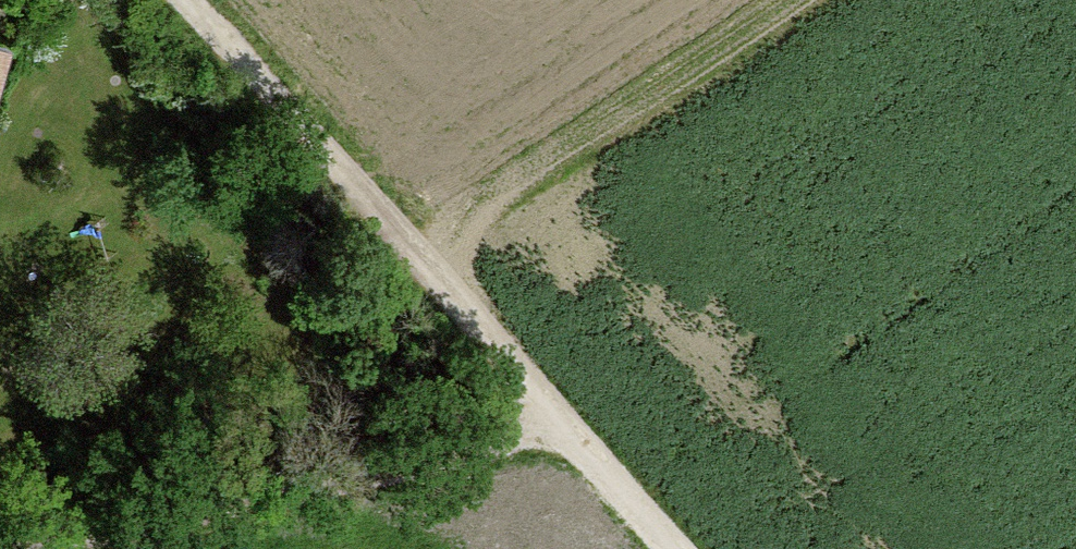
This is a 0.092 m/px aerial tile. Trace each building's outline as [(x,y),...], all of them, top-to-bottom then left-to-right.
[(19,52),(0,46),(0,118),(19,52)]
